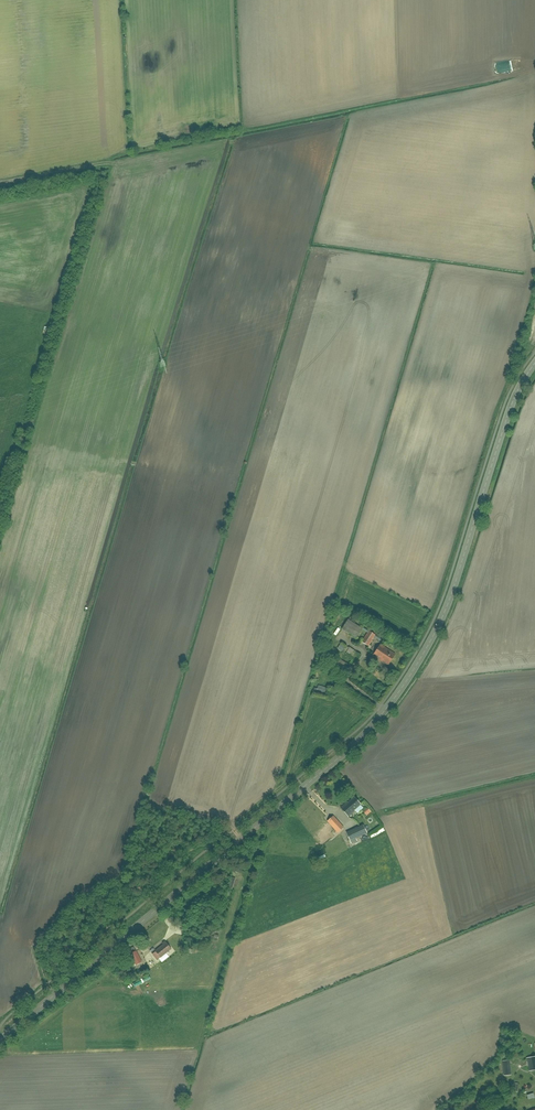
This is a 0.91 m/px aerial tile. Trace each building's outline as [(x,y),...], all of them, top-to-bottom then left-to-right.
[(346,621),(340,630),(355,639),(360,630),(346,621)] [(368,633),(361,643),(368,647),(374,637),(368,633)] [(378,647),(372,658),(387,666),(393,655),(378,647)] [(349,649),(345,656),(352,660),(356,653),(349,649)] [(337,660),(333,667),(342,672),(346,665),(337,660)] [(317,687),(315,694),(325,697),(327,690),(317,687)] [(340,808),(347,817),(360,806),(352,797),(340,808)] [(332,817),(326,822),(337,834),(343,829),(332,817)] [(361,826),(345,834),(351,845),(357,842),(355,840),(366,835),(361,826)] [(227,886),(236,889),(240,880),(231,876),(227,886)] [(154,952),(158,959),(171,950),(166,943),(154,952)] [(129,954),(132,959),(131,960),(134,966),(145,960),(142,954),(137,957),(134,951),(129,954)] [(528,1073),(534,1072),(534,1058),(526,1059),(528,1073)] [(509,1061),(502,1062),(502,1076),(510,1076),(509,1061)]
